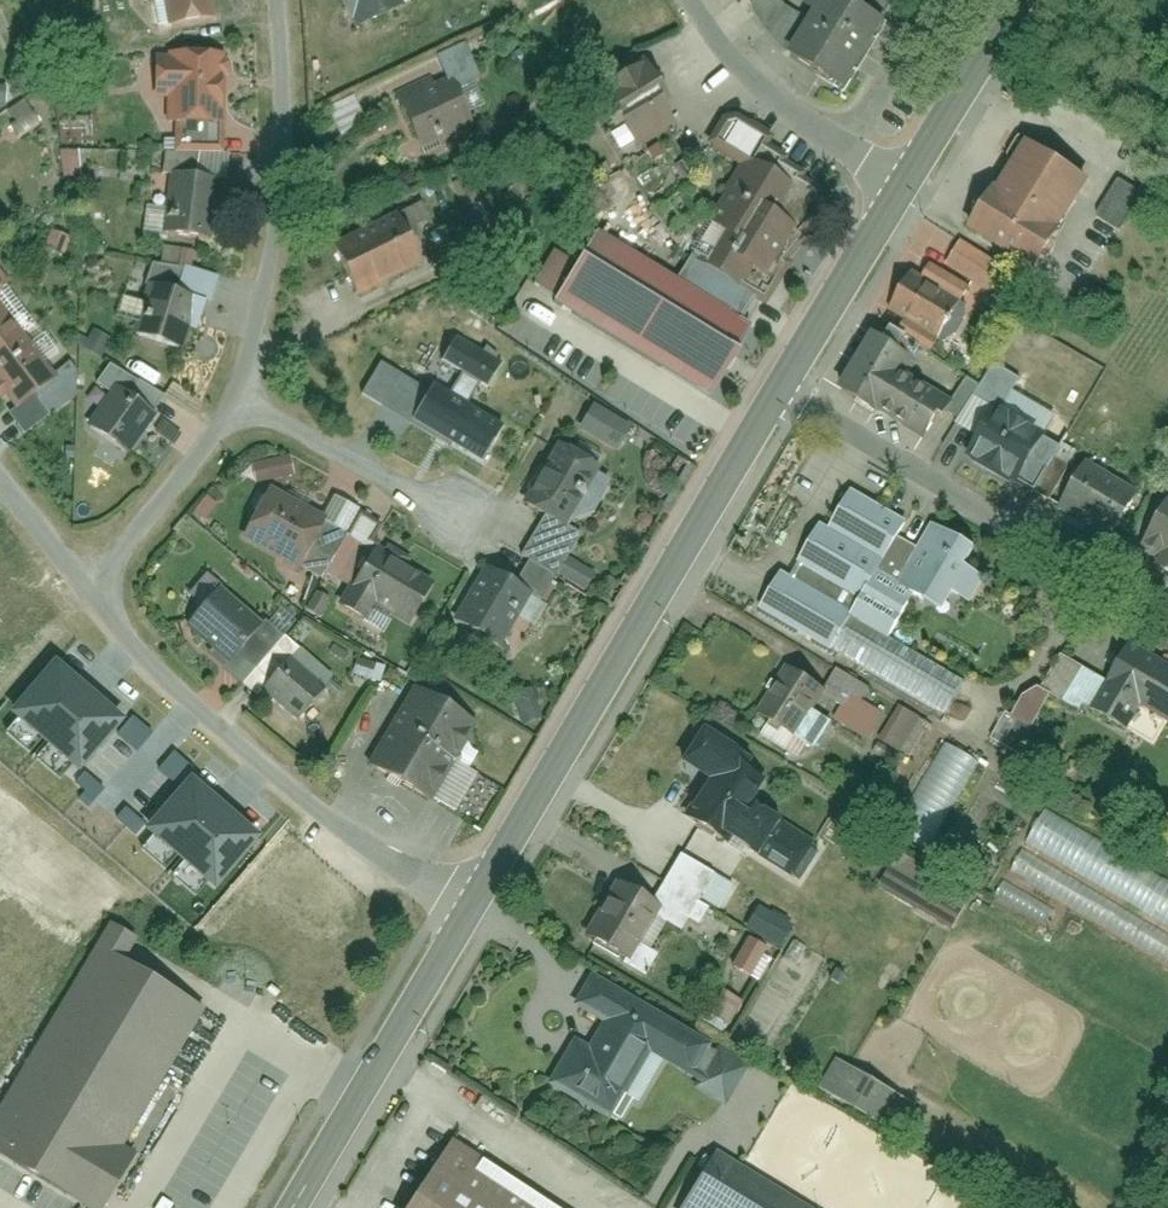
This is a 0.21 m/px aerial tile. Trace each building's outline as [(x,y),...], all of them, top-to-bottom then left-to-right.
[(218,0),(169,0),(173,24),(221,16),(218,0)] [(350,34),(411,10),(407,0),(337,0),(350,34)] [(824,79),(869,15),(847,0),(778,0),(797,13),(775,44),(824,79)] [(232,50),(172,49),(172,52),(161,52),(160,96),(171,96),(170,120),(180,120),(180,150),(230,151),(232,50)] [(650,58),(592,95),(614,129),(625,123),(638,145),(678,120),(667,102),(675,97),(650,58)] [(434,72),(396,90),(428,161),(484,135),(457,75),(439,83),(434,72)] [(352,96),(327,107),(338,133),(363,122),(352,96)] [(24,128),(37,122),(30,105),(17,110),(24,128)] [(742,109),(727,114),(709,145),(743,162),(682,275),(751,316),(763,299),(771,303),(799,260),(793,258),(814,235),(810,232),(833,208),(825,183),(810,174),(814,167),(793,158),(796,152),(775,141),(780,132),(742,109)] [(1035,138),(978,226),(1042,267),(1099,179),(1035,138)] [(224,177),(174,171),(167,230),(217,236),(224,177)] [(1126,178),(1104,212),(1127,227),(1149,193),(1126,178)] [(429,262),(401,210),(337,243),(365,296),(429,262)] [(682,275),(605,228),(584,263),(560,249),(541,280),(563,293),(558,300),(717,396),(761,322),(751,316),(682,275)] [(1015,269),(967,238),(948,267),(937,260),(929,273),(922,267),(895,308),(913,320),(906,331),(934,350),(979,283),(997,295),(1015,269)] [(17,281),(0,260),(0,294),(17,281)] [(211,298),(152,280),(135,332),(188,349),(195,327),(202,329),(211,298)] [(62,374),(0,296),(0,388),(6,396),(11,392),(21,405),(62,374)] [(879,331),(846,385),(930,434),(953,394),(906,366),(914,351),(879,331)] [(508,361),(461,334),(447,358),(494,385),(508,361)] [(967,400),(977,382),(965,376),(955,394),(967,400)] [(162,412),(119,381),(90,422),(133,453),(162,412)] [(510,424),(439,382),(417,418),(488,460),(510,424)] [(591,401),(576,427),(615,450),(630,424),(591,401)] [(1003,402),(972,454),(1021,483),(1052,430),(1003,402)] [(606,464),(562,440),(527,501),(571,526),(606,464)] [(251,460),(253,481),(292,477),(290,457),(251,460)] [(1093,457),(1062,510),(1117,542),(1148,489),(1093,457)] [(916,517),(857,483),(834,523),(827,518),(803,559),(810,563),(802,576),(788,568),(766,605),(836,646),(857,611),(896,633),(921,590),(903,580),(924,544),(906,533),(916,517)] [(334,515),(275,484),(247,536),(306,567),(334,515)] [(1148,547),(1167,558),(1167,513),(1148,547)] [(357,514),(344,533),(360,543),(373,525),(357,514)] [(985,547),(937,520),(924,544),(903,580),(921,590),(952,607),(985,547)] [(440,580),(376,544),(343,602),(373,620),(382,605),(415,624),(440,580)] [(538,590),(490,563),(459,618),(507,645),(538,590)] [(268,622),(224,585),(190,624),(234,661),(268,622)] [(1134,642),(1100,708),(1136,726),(1147,705),(1167,716),(1167,659),(1134,642)] [(332,686),(294,655),(265,689),(303,721),(332,686)] [(89,691),(55,661),(10,713),(45,743),(89,691)] [(828,684),(791,662),(764,708),(800,730),(828,684)] [(1025,683),(1013,718),(1035,725),(1047,690),(1025,683)] [(482,721),(417,684),(371,764),(436,801),(482,721)] [(124,720),(89,691),(45,743),(79,772),(124,720)] [(908,754),(928,721),(904,706),(884,739),(908,754)] [(1016,752),(1029,727),(1003,713),(990,738),(1016,752)] [(778,768),(708,725),(687,760),(715,777),(696,810),(798,872),(820,836),(759,799),(778,768)] [(927,849),(979,760),(946,741),(894,830),(927,849)] [(225,807),(191,778),(146,830),(180,859),(225,807)] [(259,837),(225,807),(180,859),(214,889),(259,837)] [(1167,918),(1167,873),(1042,812),(1024,848),(1167,918)] [(1010,872),(1158,952),(1167,934),(1167,928),(1022,849),(1010,872)] [(878,886),(954,926),(972,891),(897,851),(878,886)] [(997,892),(1046,924),(1056,909),(1006,878),(997,892)] [(663,903),(622,880),(592,933),(633,957),(663,903)] [(758,902),(744,926),(781,947),(795,922),(758,902)] [(0,1080),(0,1163),(73,1207),(96,1207),(130,1154),(114,1144),(198,1006),(119,957),(129,941),(98,922),(0,1080)] [(732,968),(757,978),(770,945),(745,936),(732,968)] [(750,1061),(597,972),(580,1003),(611,1021),(597,1044),(582,1036),(557,1080),(620,1117),(657,1053),(730,1095),(750,1061)] [(717,990),(707,1017),(729,1026),(740,999),(717,990)] [(931,1105),(843,1054),(825,1085),(913,1136),(931,1105)] [(461,1139),(417,1207),(568,1207),(461,1139)] [(721,1149),(686,1207),(821,1207),(721,1149)]
